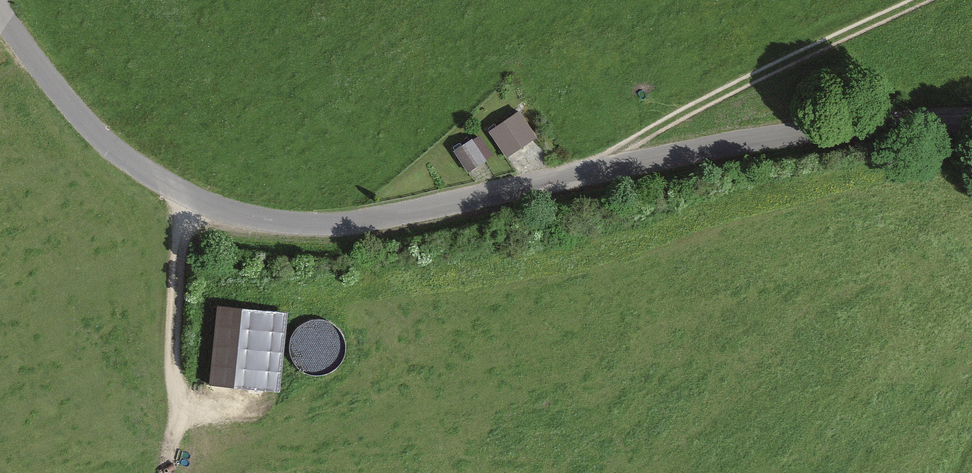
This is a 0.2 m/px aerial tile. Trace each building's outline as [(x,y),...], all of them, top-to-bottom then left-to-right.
[(520,111),(494,131),(512,155),(539,135),(520,111)] [(475,141),(458,153),(474,175),(491,162),(475,141)] [(210,380),(283,385),(288,306),(215,301),(210,380)] [(343,366),(347,359),(349,350),(348,341),(344,333),(338,326),(330,322),(321,321),(312,323),(304,328),(298,335),(295,343),(295,352),(297,361),(302,368),(310,373),(318,376),(328,375),(336,372),(343,366)]
